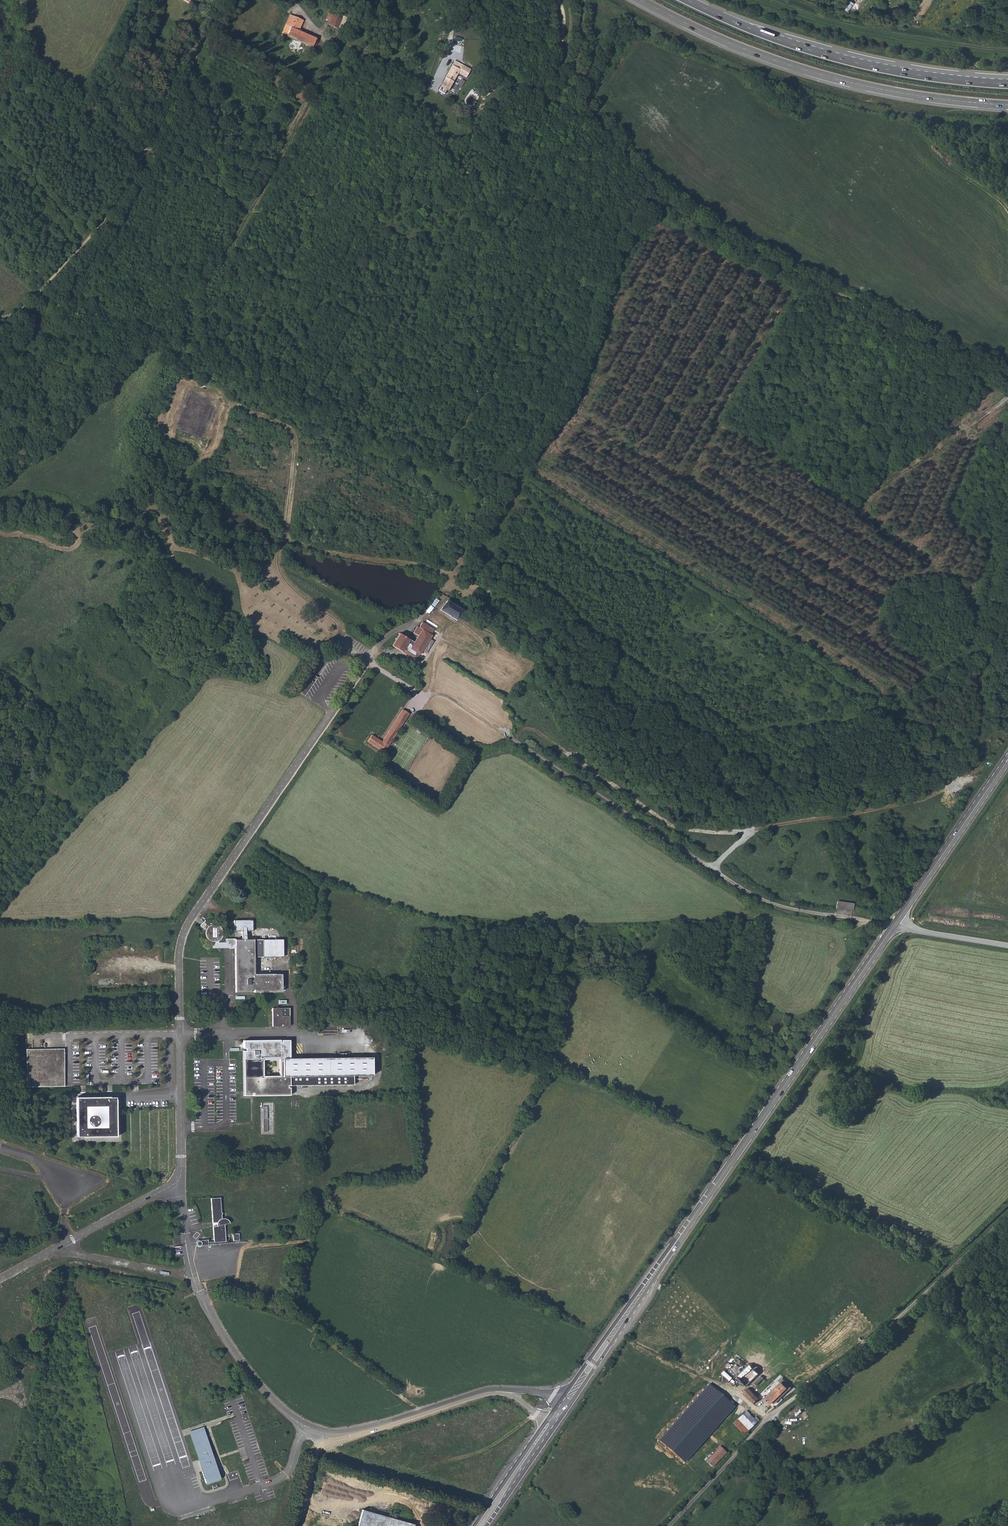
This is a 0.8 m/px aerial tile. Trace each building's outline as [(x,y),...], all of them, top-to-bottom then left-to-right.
[(346,21),(330,14),(326,20),(330,22),(329,26),(337,30),(341,31),(346,21)] [(302,20),(290,15),(283,29),(281,28),(279,32),(314,48),(318,40),(297,30),(302,20)] [(332,37),(337,30),(329,26),(324,33),(332,37)] [(457,75),(460,77),(465,68),(454,62),(445,79),(452,82),(457,75)] [(470,71),(465,68),(460,77),(465,79),(470,71)] [(440,609),(458,621),(464,612),(446,601),(440,609)] [(421,656),(432,635),(430,634),(433,630),(422,623),(419,628),(417,627),(414,633),(418,636),(414,642),(400,634),(392,646),(416,661),(419,655),(421,656)] [(372,735),(367,741),(384,752),(408,716),(410,714),(403,709),(382,741),(372,735)] [(836,909),(852,911),(853,903),(837,901),(836,909)] [(210,948),(218,948),(218,942),(217,938),(218,938),(218,929),(218,926),(217,925),(215,924),(213,923),(211,924),(208,924),(206,926),(201,923),(198,927),(202,930),(202,932),(202,935),(203,937),(205,939),(207,940),(210,942),(210,948)] [(283,957),(283,939),(256,939),(243,939),(234,939),(233,938),(224,938),(224,942),(218,942),(218,948),(235,948),(235,975),(236,993),(282,993),(282,975),(251,974),(251,957),(283,957)] [(288,1012),(278,1011),(277,1011),(270,1010),(271,1020),(289,1021),(289,1015),(288,1012)] [(290,1041),(243,1041),(243,1049),(246,1049),(246,1051),(243,1051),(244,1096),(290,1095),(290,1086),(290,1077),(328,1077),(328,1058),(290,1058),(290,1041)] [(64,1049),(26,1049),(27,1088),(65,1087),(64,1049)] [(373,1058),(328,1058),(328,1077),(354,1076),(373,1076),(373,1058)] [(354,1076),(290,1077),(290,1086),(354,1085),(354,1076)] [(95,1098),(76,1098),(77,1138),(117,1137),(116,1098),(102,1098),(95,1098)] [(220,1198),(211,1199),(213,1223),(217,1223),(217,1226),(213,1227),(214,1243),(226,1242),(224,1225),(230,1224),(229,1219),(227,1218),(225,1218),(223,1217),(221,1218),(221,1215),(223,1214),(221,1213),(220,1198)] [(750,1364),(737,1378),(746,1387),(759,1374),(750,1364)] [(677,1376),(687,1381),(690,1376),(679,1371),(677,1376)] [(762,1376),(755,1384),(757,1386),(764,1379),(762,1376)] [(660,1440),(686,1463),(736,1407),(710,1384),(660,1440)] [(773,1392),(766,1399),(771,1405),(787,1390),(781,1384),(774,1391),(773,1390),(772,1391),(773,1392)] [(752,1386),(749,1389),(755,1396),(758,1393),(752,1386)] [(749,1389),(744,1394),(754,1404),(759,1400),(755,1396),(749,1389)] [(743,1435),(755,1424),(752,1420),(744,1413),(733,1424),(743,1435)] [(201,1429),(188,1434),(198,1463),(200,1462),(202,1470),(200,1471),(205,1484),(219,1479),(214,1466),(212,1466),(209,1459),(211,1459),(201,1429)] [(719,1448),(706,1462),(712,1468),(726,1453),(719,1448)] [(361,1509),(357,1525),(413,1525),(413,1524),(361,1509)]
